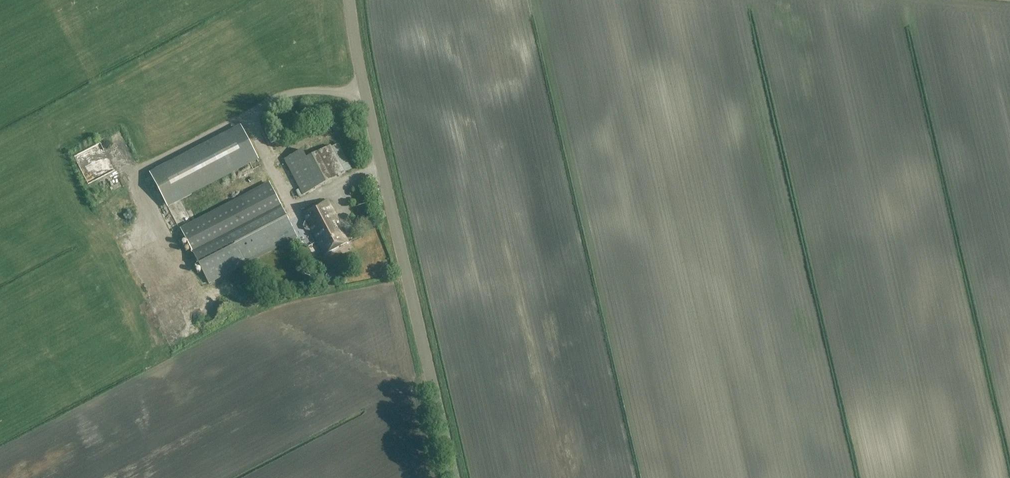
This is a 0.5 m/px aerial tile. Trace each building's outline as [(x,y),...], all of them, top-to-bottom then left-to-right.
[(76,98),(48,111),(82,186),(112,172),(99,143),(74,155),(57,119),(81,108),(76,98)] [(241,128),(151,175),(167,204),(256,157),(241,128)] [(302,150),(284,160),(303,195),(345,174),(352,170),(338,143),(331,147),(331,145),(319,151),(307,158),(302,150)] [(282,177),(287,175),(282,165),(278,167),(282,177)] [(208,283),(238,267),(297,238),(270,184),(180,230),(208,283)] [(341,229),(338,230),(334,222),(338,221),(328,200),(303,213),(306,220),(304,221),(302,225),(304,229),(309,230),(311,229),(324,255),(348,243),(341,229)] [(74,275),(77,281),(104,268),(101,262),(74,275)] [(122,354),(114,362),(119,368),(128,360),(122,354)]
